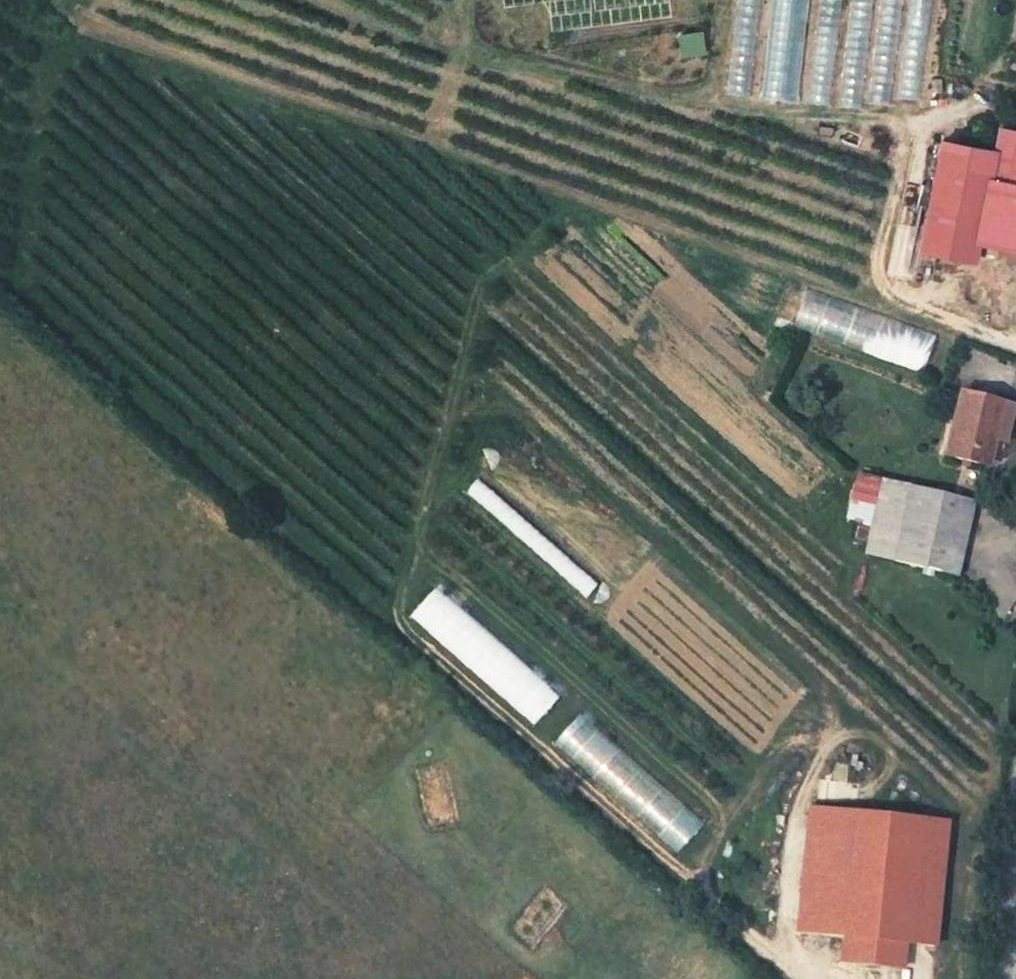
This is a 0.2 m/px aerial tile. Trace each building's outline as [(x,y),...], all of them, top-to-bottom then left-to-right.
[(1000,128),(996,153),(942,142),(920,246),(979,258),(982,239),(1015,247),(1015,131),(1000,128)] [(971,376),(957,439),(995,447),(1001,421),(993,420),(1002,384),(971,376)] [(956,565),(975,479),(892,458),(872,545),(956,565)] [(949,827),(812,814),(800,936),(847,940),(907,946),(937,949),(949,827)] [(907,946),(847,940),(844,967),(905,972),(907,946)]
